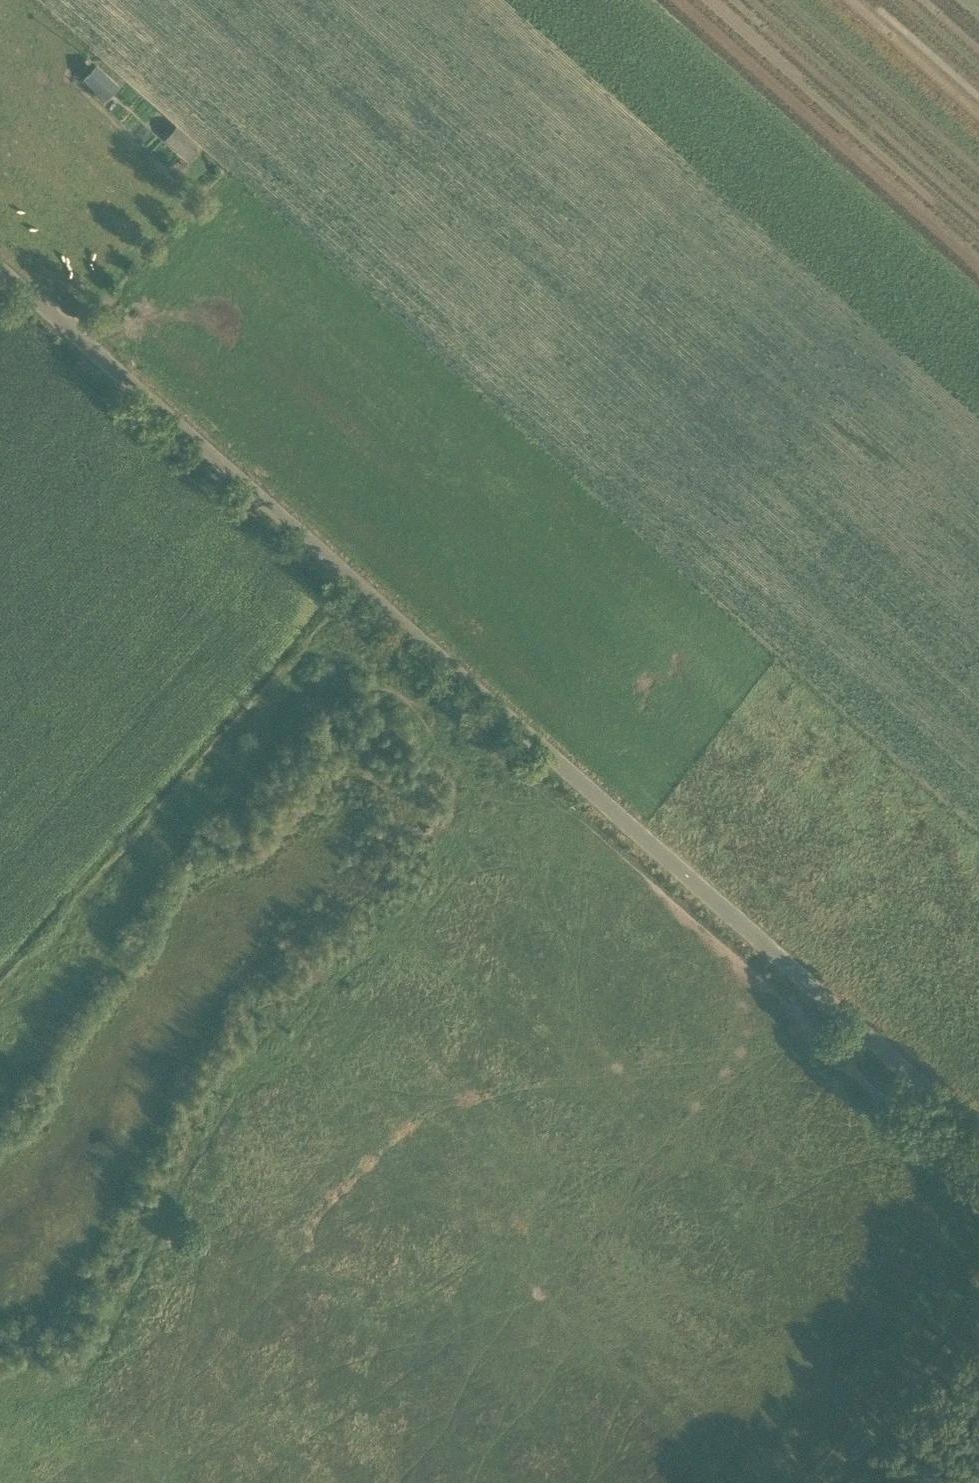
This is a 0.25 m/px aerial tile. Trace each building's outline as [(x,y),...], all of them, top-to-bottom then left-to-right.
[(84,78),(108,100),(119,88),(96,66),(84,78)] [(167,139),(191,161),(201,149),(177,128),(167,139)]
